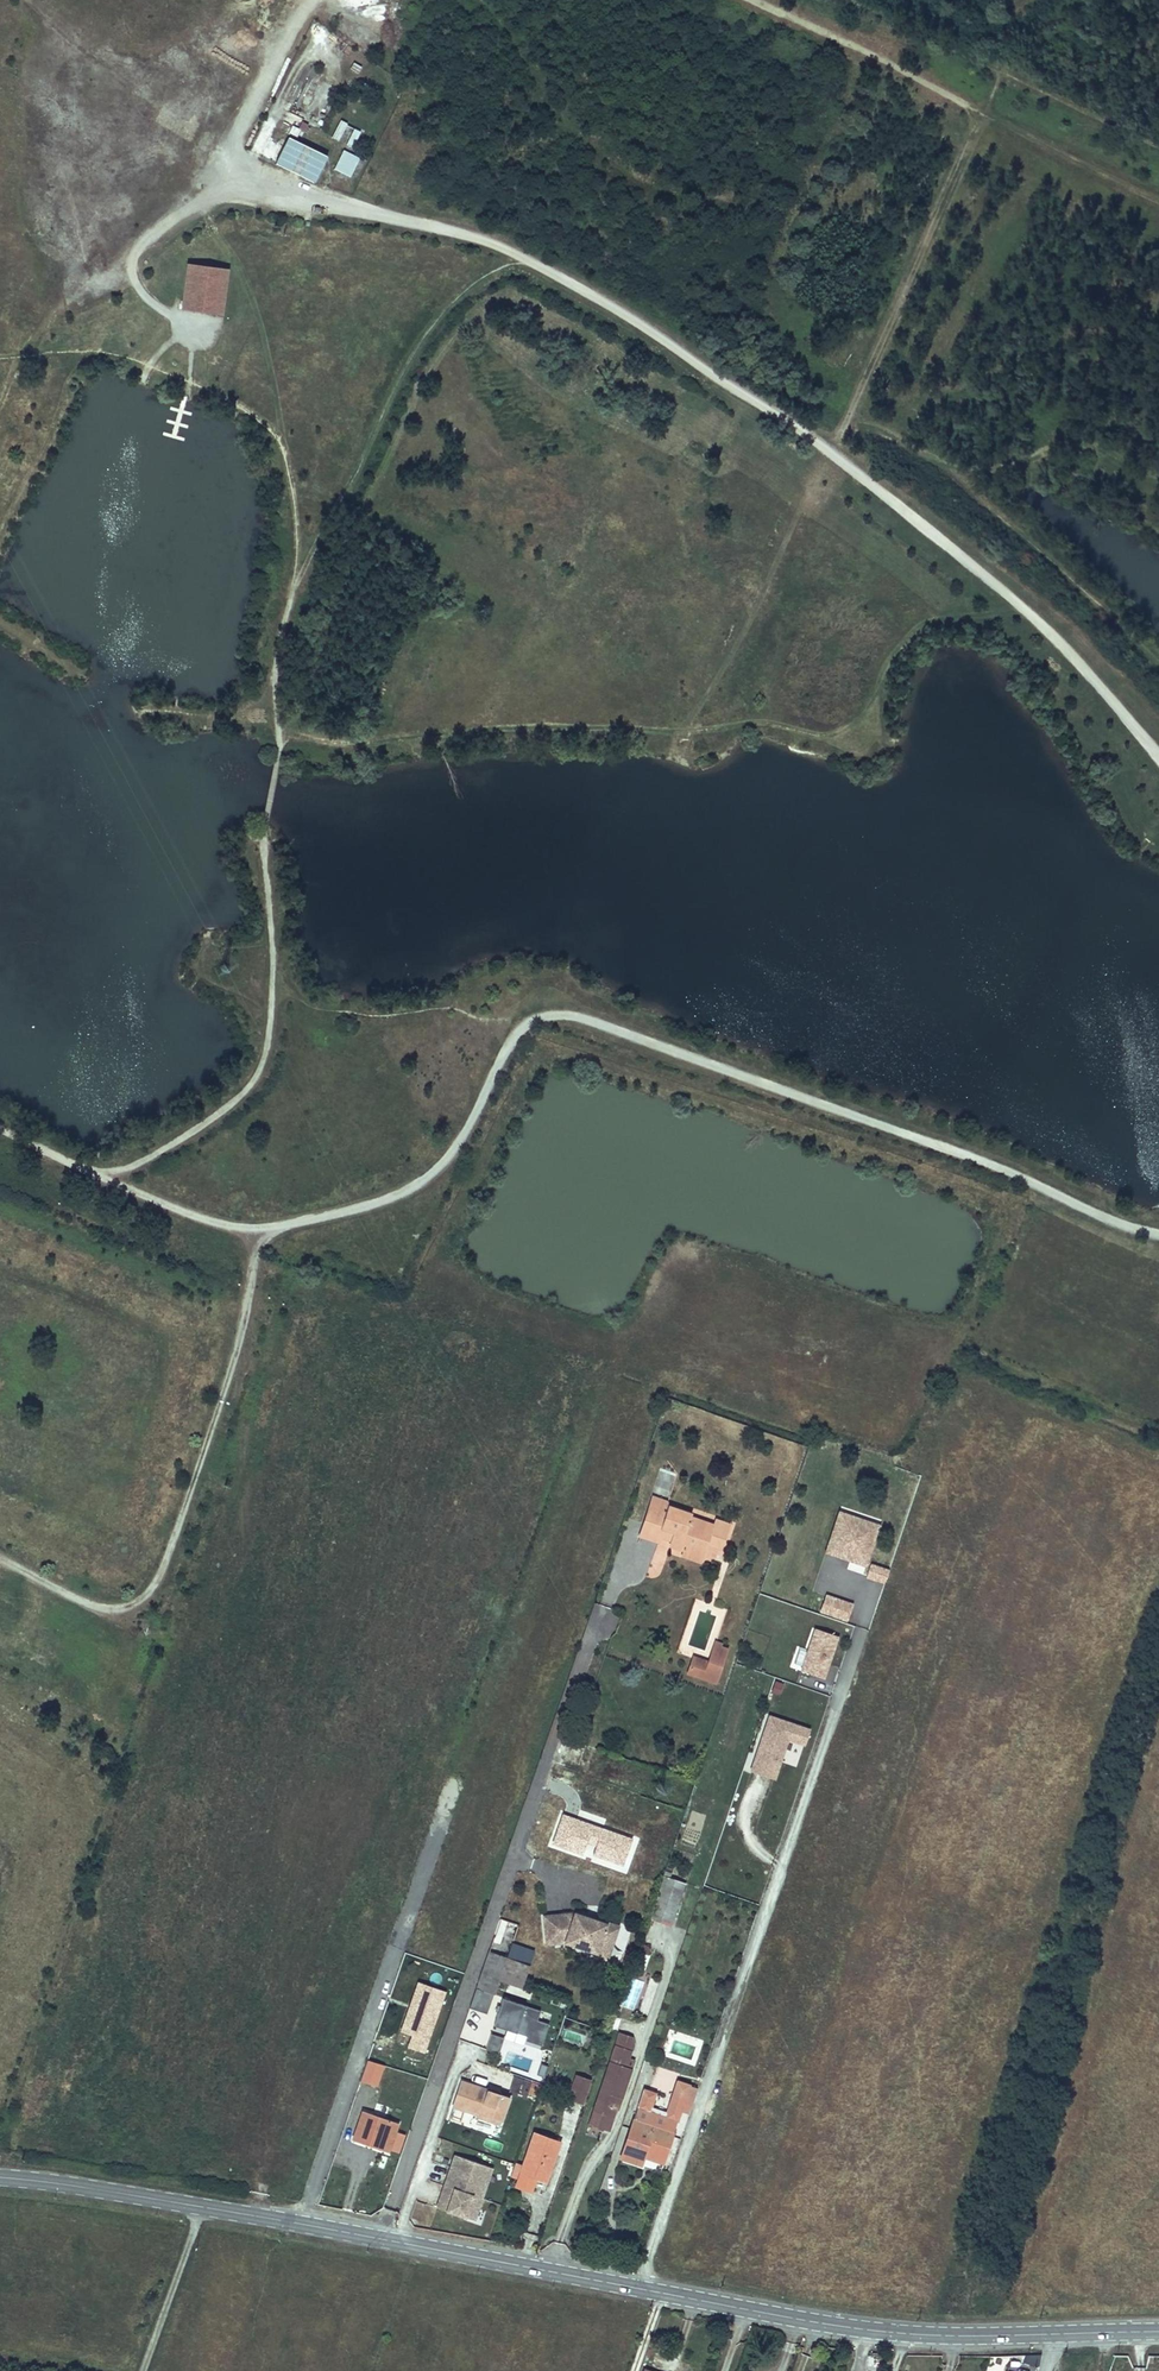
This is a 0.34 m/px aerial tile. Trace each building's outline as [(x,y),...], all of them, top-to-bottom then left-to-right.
[(319,111),(331,83),(322,80),(310,108),(319,111)] [(338,120),(331,139),(354,147),(361,128),(338,120)] [(306,141),(307,136),(299,132),(297,137),(306,141)] [(323,187),(336,161),(295,140),(282,168),(323,187)] [(342,148),(333,168),(351,177),(360,156),(342,148)] [(229,269),(188,263),(182,310),(223,315),(229,269)] [(653,1493),(650,1503),(668,1508),(669,1503),(671,1499),(653,1493)] [(668,1508),(650,1503),(640,1532),(658,1538),(660,1534),(667,1536),(667,1533),(673,1535),(672,1538),(670,1542),(684,1547),(687,1539),(705,1546),(708,1535),(712,1522),(689,1514),(690,1510),(669,1503),(668,1508)] [(882,1522),(839,1509),(826,1553),(868,1566),(869,1564),(882,1522)] [(728,1523),(714,1518),(712,1522),(708,1535),(722,1540),(728,1523)] [(687,1539),(684,1547),(682,1552),(700,1558),(705,1546),(687,1539)] [(885,1583),(888,1572),(889,1570),(869,1564),(868,1566),(865,1577),(885,1583)] [(854,1604),(825,1595),(819,1613),(847,1622),(854,1604)] [(716,1617),(699,1611),(689,1642),(706,1648),(716,1617)] [(840,1636),(814,1628),(800,1671),(826,1680),(840,1636)] [(721,1641),(716,1639),(709,1660),(692,1654),(686,1671),(715,1681),(727,1646),(720,1644),(721,1641)] [(784,1683),(776,1680),(772,1691),(781,1694),(784,1683)] [(808,1729),(769,1715),(756,1752),(779,1760),(787,1737),(803,1743),(808,1729)] [(594,1749),(584,1746),(576,1770),(586,1773),(594,1749)] [(779,1760),(756,1752),(750,1770),(773,1778),(779,1760)] [(585,1841),(598,1845),(595,1853),(624,1863),(627,1855),(632,1838),(562,1814),(556,1831),(551,1844),(581,1854),(585,1841)] [(705,1838),(715,1845),(720,1832),(714,1826),(709,1830),(711,1833),(705,1838)] [(648,1919),(669,1926),(684,1883),(663,1876),(648,1919)] [(610,1946),(616,1928),(594,1921),(593,1923),(584,1920),(585,1917),(574,1914),(543,1916),(546,1943),(564,1942),(595,1952),(598,1942),(610,1946)] [(605,1959),(610,1946),(598,1942),(595,1952),(594,1955),(605,1959)] [(506,1959),(498,1981),(513,1986),(520,1988),(533,1952),(511,1945),(506,1959)] [(649,1955),(637,1951),(632,1966),(644,1970),(649,1955)] [(489,1953),(476,1989),(483,1992),(494,1996),(498,1981),(506,1959),(489,1953)] [(476,1989),(470,2008),(487,2014),(490,2005),(494,1996),(483,1992),(476,1989)] [(542,2014),(504,2000),(485,2052),(497,2056),(503,2040),(523,2048),(522,2052),(538,2058),(550,2028),(538,2023),(542,2014)] [(431,2015),(443,2019),(447,2007),(436,2003),(431,2015)] [(389,2030),(404,2035),(411,2015),(397,2010),(389,2030)] [(592,2114),(587,2126),(606,2132),(610,2120),(606,2118),(609,2108),(613,2100),(619,2101),(630,2071),(633,2060),(627,2058),(631,2048),(629,2037),(619,2033),(592,2114)] [(384,2066),(369,2061),(361,2082),(376,2087),(384,2066)] [(536,2076),(543,2078),(547,2067),(540,2064),(536,2076)] [(536,2099),(541,2085),(514,2076),(509,2090),(536,2099)] [(575,2076),(568,2099),(580,2103),(588,2081),(575,2076)] [(451,2107),(463,2111),(464,2108),(500,2120),(507,2098),(460,2082),(451,2107)] [(655,2094),(643,2090),(620,2158),(640,2165),(643,2157),(645,2149),(649,2150),(648,2154),(663,2159),(679,2111),(688,2114),(697,2088),(677,2082),(665,2117),(649,2111),(655,2094)] [(613,2100),(609,2108),(613,2110),(616,2111),(619,2101),(613,2100)] [(464,2108),(463,2111),(474,2115),(474,2117),(498,2124),(500,2120),(464,2108)] [(387,2151),(389,2148),(396,2151),(396,2150),(398,2151),(404,2135),(394,2132),(397,2124),(362,2112),(352,2139),(363,2143),(364,2141),(379,2146),(378,2148),(387,2151)] [(520,2173),(535,2177),(536,2172),(547,2175),(558,2142),(533,2134),(522,2165),(520,2173)] [(361,2147),(377,2152),(378,2148),(379,2146),(364,2141),(363,2143),(361,2147)] [(649,2150),(645,2149),(643,2157),(662,2163),(663,2159),(648,2154),(649,2150)] [(486,2180),(480,2177),(484,2166),(453,2155),(435,2206),(473,2219),(486,2180)] [(429,2159),(434,2170),(441,2167),(437,2156),(429,2159)] [(512,2175),(518,2177),(520,2173),(522,2165),(517,2163),(512,2175)] [(486,2180),(490,2168),(484,2166),(480,2177),(486,2180)] [(536,2172),(535,2177),(538,2179),(545,2181),(547,2175),(536,2172)] [(535,2177),(520,2173),(518,2177),(515,2187),(533,2193),(538,2179),(535,2177)]
